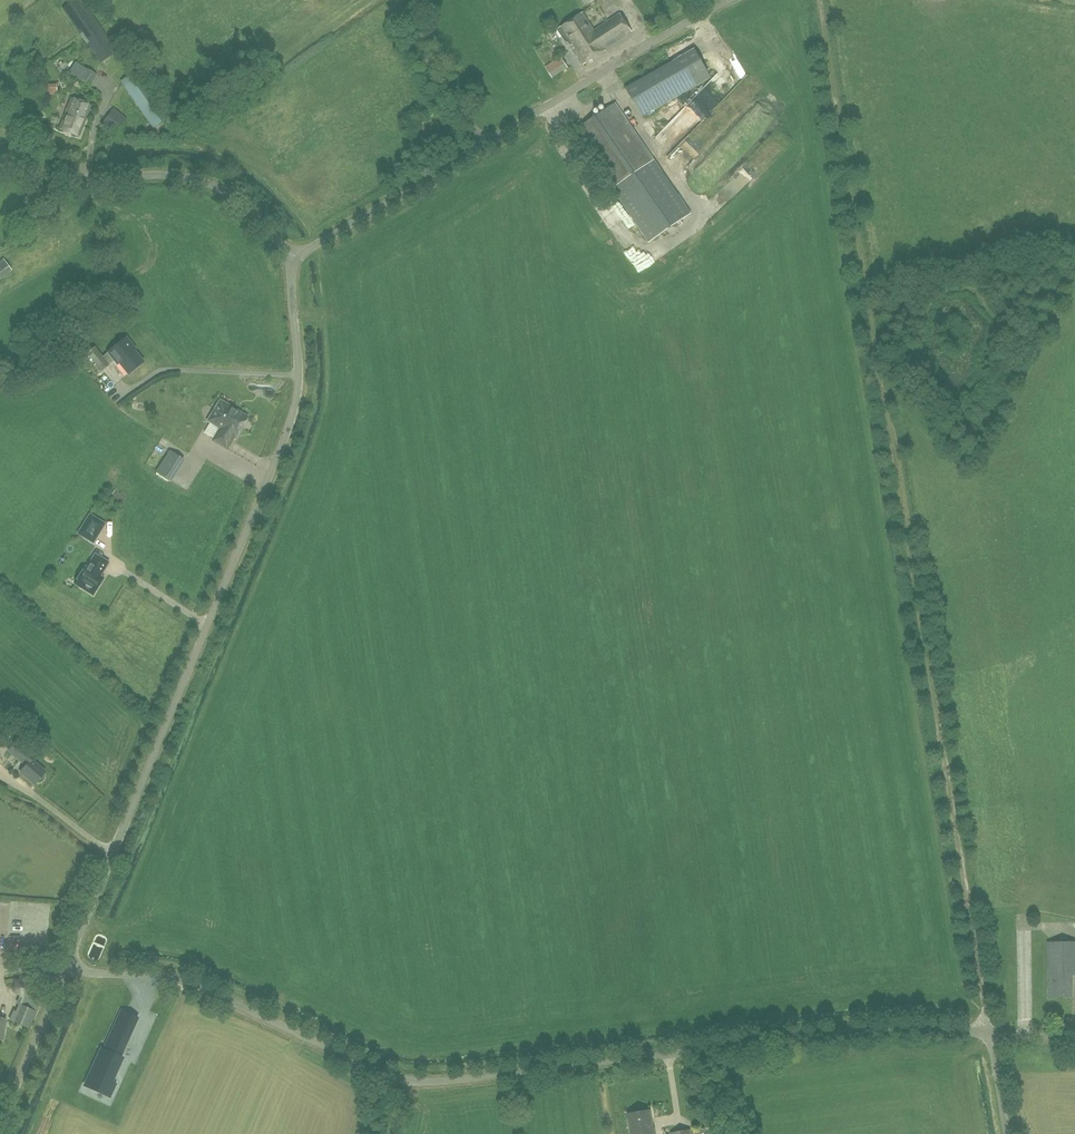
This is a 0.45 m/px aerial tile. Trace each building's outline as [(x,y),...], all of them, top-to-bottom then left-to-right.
[(118,51),(82,0),(73,0),(62,8),(100,64),(118,51)] [(606,49),(632,32),(620,13),(594,30),(583,12),(560,26),(564,33),(563,33),(562,37),(565,42),(569,42),(570,41),(572,44),(571,45),(583,65),(606,50),(606,49)] [(696,44),(708,41),(705,34),(694,38),(696,44)] [(550,62),(559,57),(549,40),(540,45),(550,62)] [(710,77),(694,49),(626,89),(642,117),(710,77)] [(552,77),(568,66),(561,56),(545,67),(552,77)] [(69,72),(89,86),(96,76),(75,62),(69,72)] [(718,72),(710,81),(726,95),(734,87),(718,72)] [(60,97),(59,85),(48,86),(49,97),(60,97)] [(472,104),(476,101),(472,95),(467,98),(472,104)] [(77,136),(91,109),(70,98),(56,125),(77,136)] [(691,213),(658,165),(616,103),(574,132),(616,193),(649,242),(691,213)] [(114,135),(127,118),(113,107),(99,124),(114,135)] [(653,121),(647,126),(652,134),(659,130),(653,121)] [(3,259),(0,261),(0,280),(12,271),(3,259)] [(108,352),(103,357),(94,347),(87,353),(102,371),(109,365),(107,362),(113,357),(118,364),(120,362),(129,374),(144,362),(134,350),(133,350),(130,347),(133,345),(126,337),(108,352)] [(220,428),(213,440),(227,449),(234,437),(235,437),(248,417),(229,406),(228,402),(223,399),(218,400),(215,405),(215,409),(208,421),(220,428)] [(171,482),(184,460),(168,451),(155,473),(171,482)] [(93,544),(106,524),(90,513),(77,533),(93,544)] [(85,567),(80,574),(75,583),(93,595),(103,578),(100,576),(108,563),(95,555),(87,568),(85,567)] [(5,767),(13,762),(5,750),(10,747),(4,737),(0,739),(0,758),(5,767)] [(44,775),(44,772),(45,771),(31,759),(31,758),(25,752),(21,757),(27,763),(20,771),(34,783),(35,783),(39,783),(40,783),(42,782),(44,780),(45,777),(44,775)] [(1074,974),(1074,942),(1048,942),(1048,998),(1073,998),(1073,974),(1074,974)] [(37,1009),(25,1004),(16,1024),(29,1029),(37,1009)] [(109,1095),(114,1084),(109,1082),(120,1057),(138,1017),(121,1010),(103,1049),(102,1048),(85,1084),(109,1095)] [(151,1073),(156,1064),(146,1059),(141,1069),(151,1073)] [(652,1123),(650,1123),(648,1112),(650,1112),(650,1111),(628,1114),(631,1133),(654,1133),(652,1123)]
